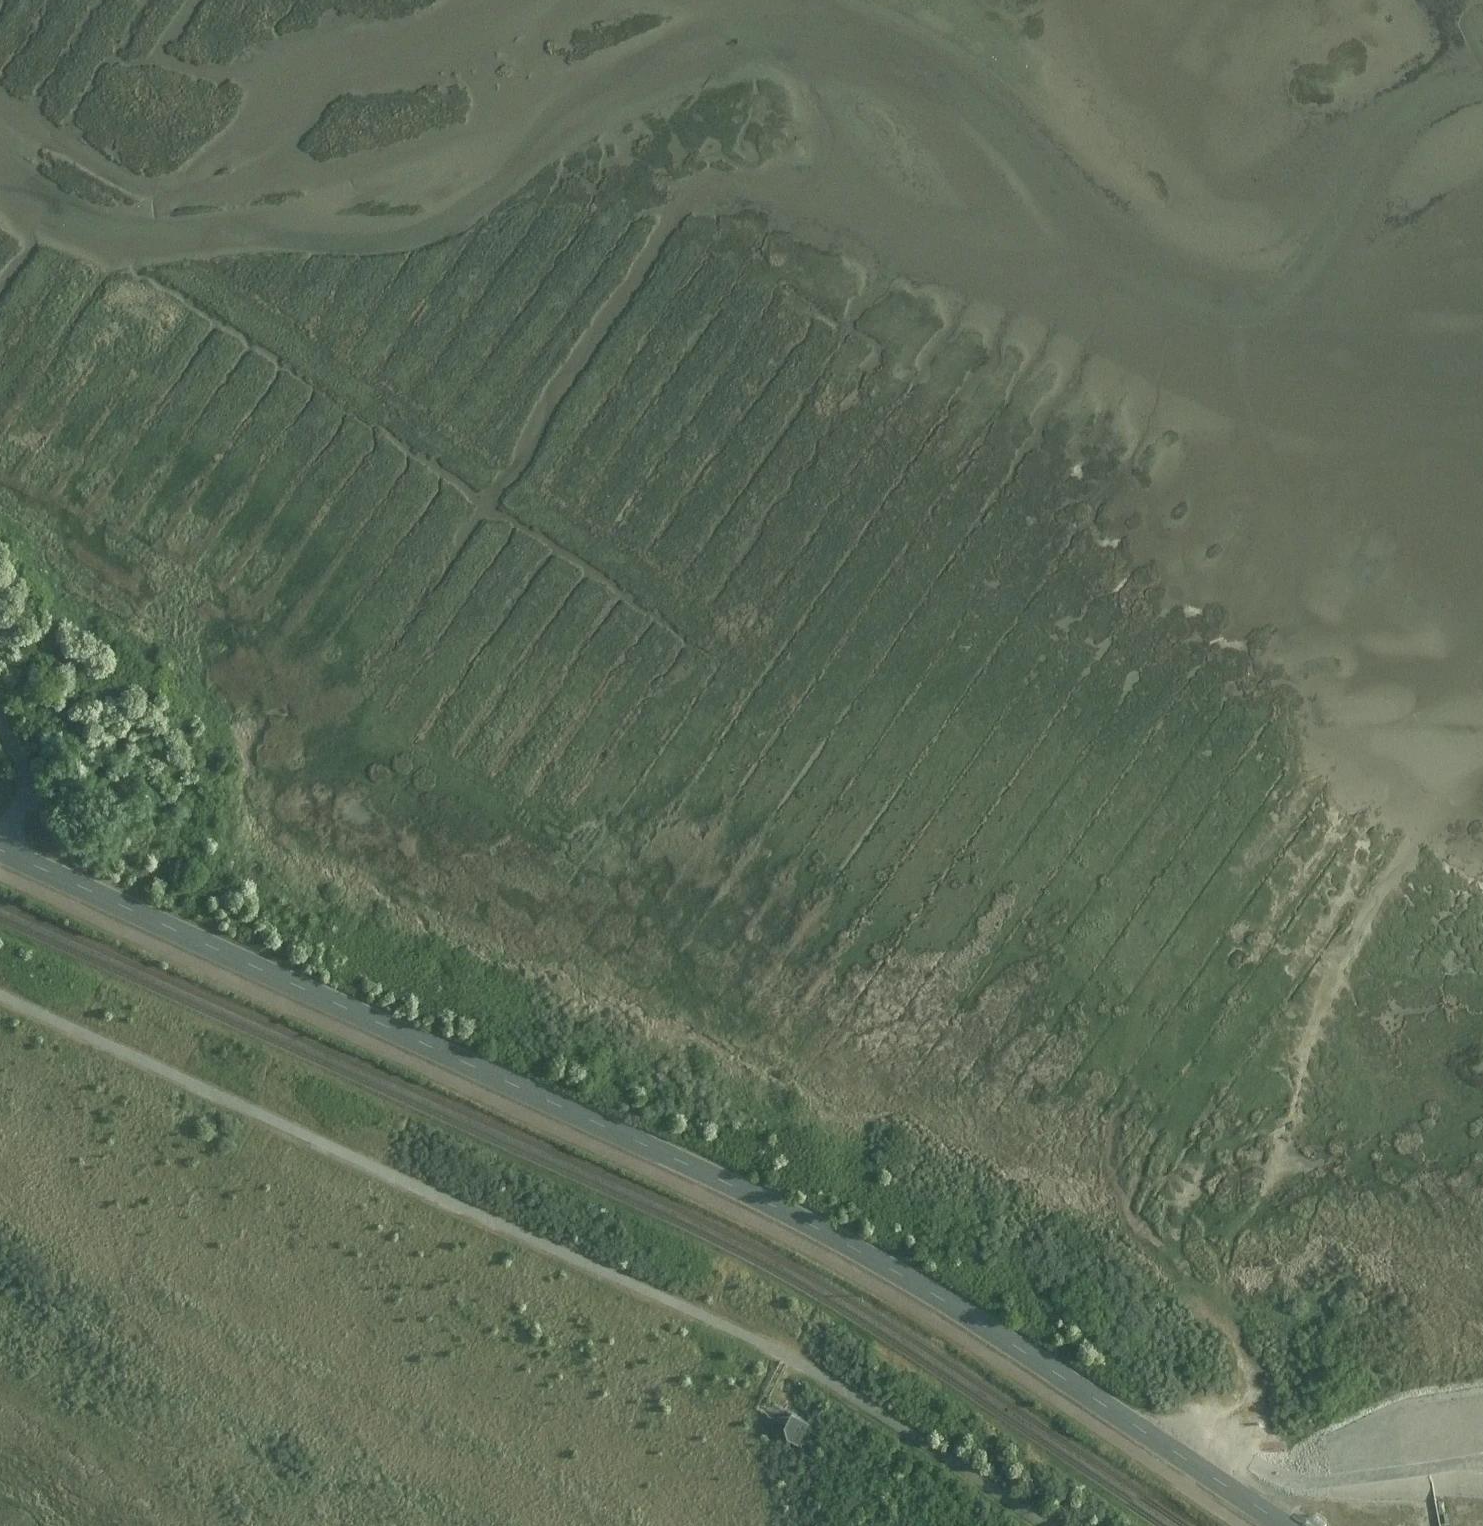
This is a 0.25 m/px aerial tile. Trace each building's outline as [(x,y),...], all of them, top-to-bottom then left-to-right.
[(813,1420),(795,1411),(787,1423),(790,1435),(802,1441),(813,1420)]
